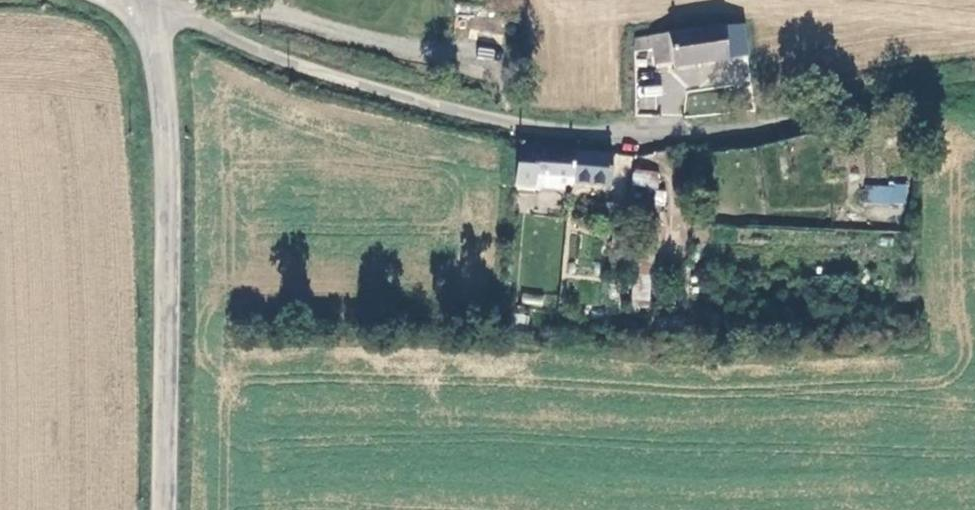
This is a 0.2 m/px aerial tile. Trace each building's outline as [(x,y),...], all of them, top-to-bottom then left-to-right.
[(668,69),(742,60),(738,28),(649,38),(651,55),(666,53),(668,69)] [(567,190),(567,183),(603,185),(605,154),(515,149),(513,187),(567,190)] [(632,168),(631,186),(658,188),(659,170),(632,168)] [(907,184),(866,184),(866,204),(907,204),(907,184)] [(632,308),(649,309),(651,275),(634,274),(632,308)]
